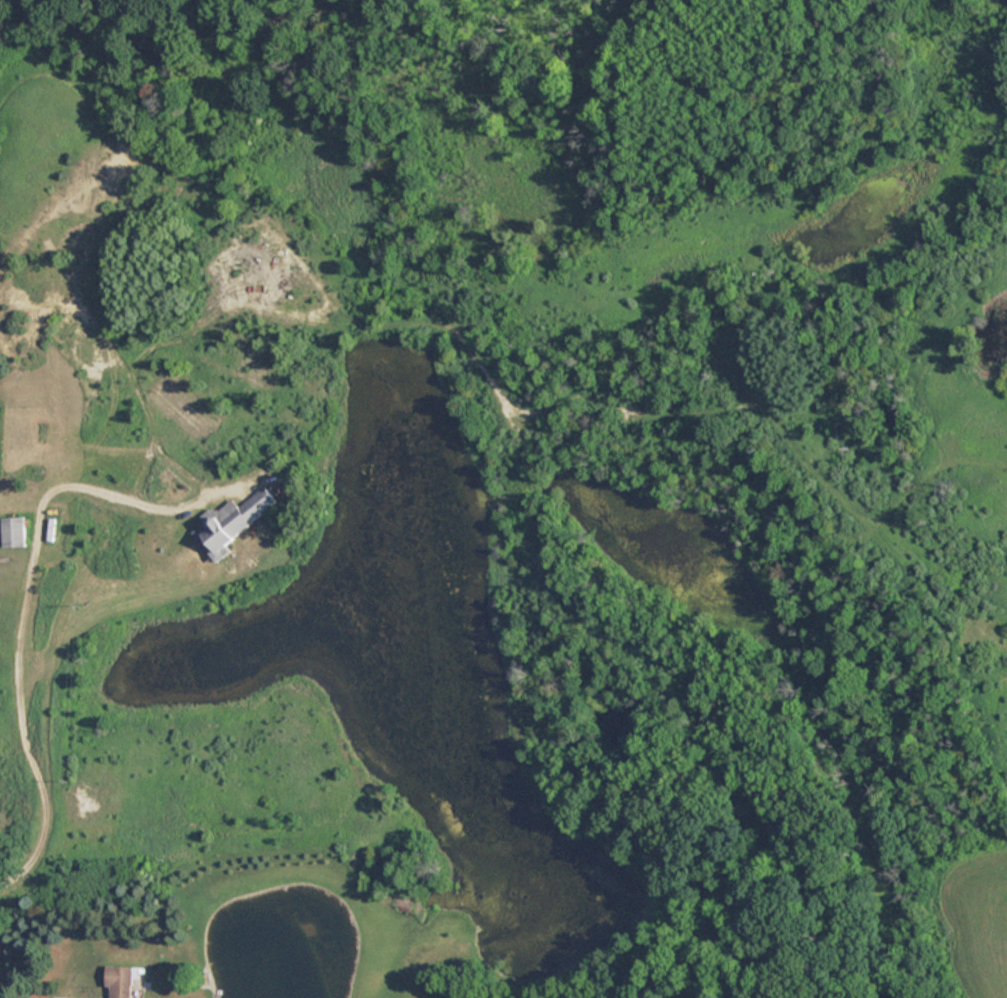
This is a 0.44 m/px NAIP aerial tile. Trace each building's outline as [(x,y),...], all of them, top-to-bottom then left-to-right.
[(221,557),(244,539),(239,533),(285,497),(273,482),(247,502),(241,494),(198,528),(221,557)] [(10,544),(32,542),(29,510),(7,512),(10,544)] [(134,966),(106,966),(106,997),(133,997),(134,966)]
